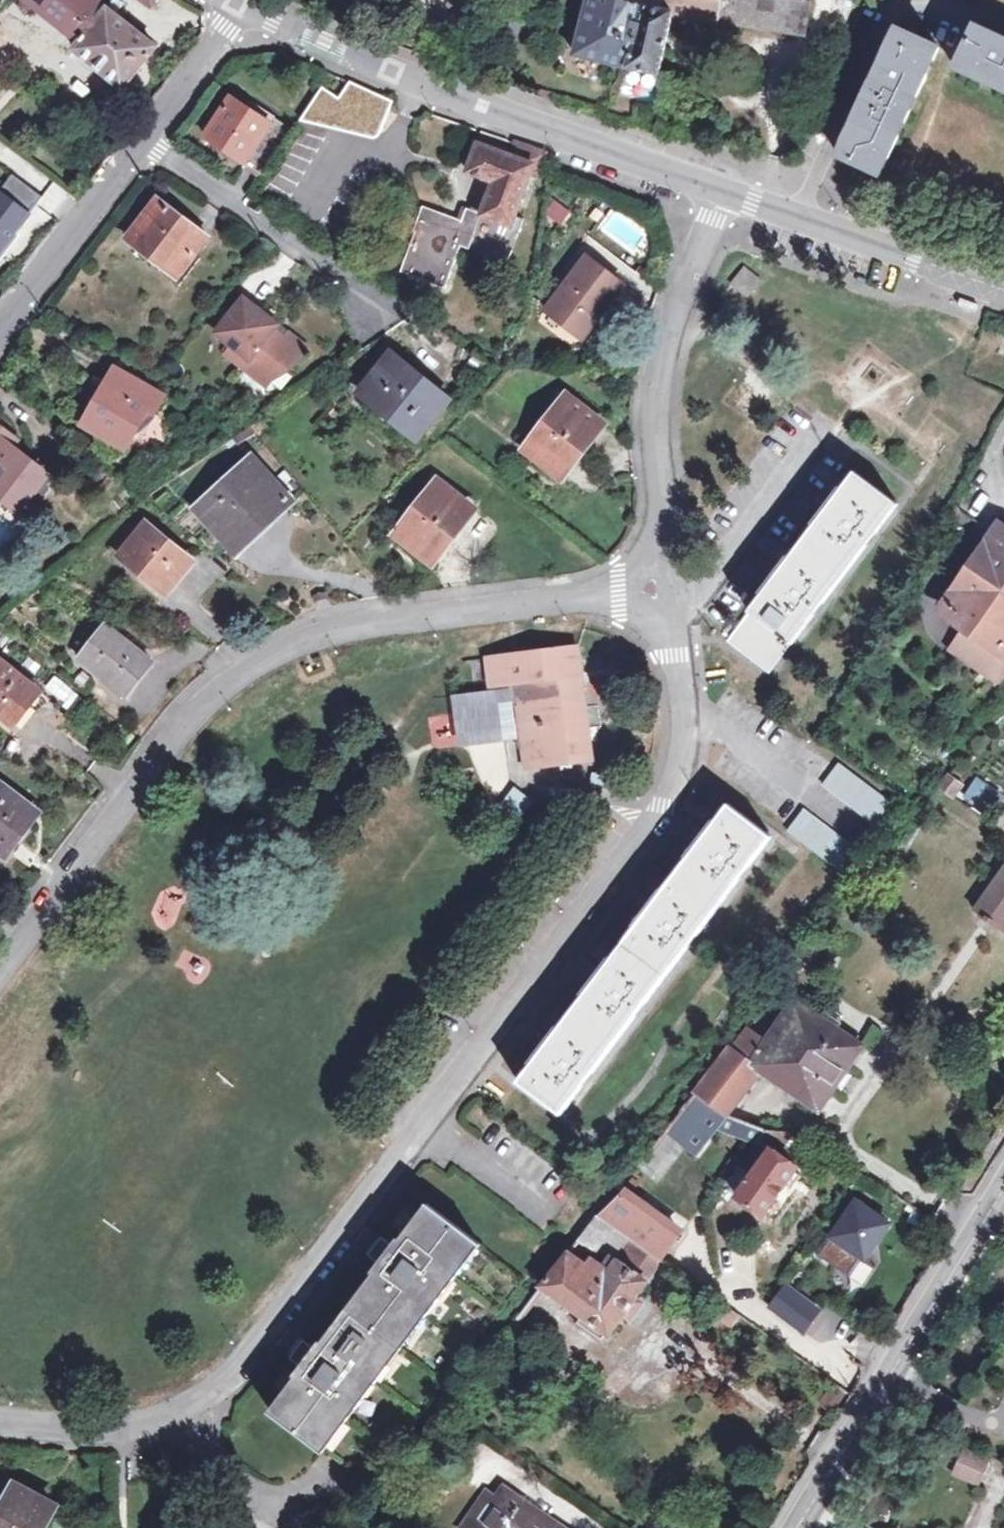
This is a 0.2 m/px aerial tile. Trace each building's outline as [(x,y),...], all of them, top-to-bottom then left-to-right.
[(108,7),(99,0),(22,0),(79,44),(74,49),(121,87),(156,46),(118,15),(108,7)] [(108,7),(118,15),(129,0),(114,0),(108,7)] [(807,0),(588,0),(574,54),(657,73),(670,14),(715,21),(721,18),(803,30),(807,0)] [(972,26),(954,68),(1003,91),(1003,41),(972,26)] [(895,28),(885,49),(837,154),(880,175),(938,48),(895,28)] [(340,78),(335,90),(358,99),(355,105),(369,111),(367,118),(382,125),(392,99),(340,78)] [(348,121),(355,105),(358,99),(335,90),(327,113),(348,121)] [(272,116),(268,122),(232,98),(206,137),(265,177),(295,131),(272,116)] [(512,155),(480,143),(470,172),(487,178),(483,190),(491,193),(483,214),(468,209),(463,221),(423,207),(414,232),(417,233),(402,272),(446,289),(463,247),(508,264),(524,220),(519,218),(532,177),(541,180),(550,155),(515,144),(512,155)] [(43,196),(13,173),(0,191),(0,253),(14,235),(28,216),(26,214),(34,204),(37,204),(43,196)] [(37,204),(58,219),(73,199),(52,184),(37,204)] [(171,263),(182,272),(208,237),(158,198),(127,239),(166,269),(171,263)] [(28,216),(37,204),(34,204),(26,214),(28,216)] [(14,235),(0,253),(0,258),(14,235)] [(549,307),(584,335),(586,337),(597,323),(626,287),(588,256),(549,307)] [(178,278),(182,272),(171,263),(166,269),(178,278)] [(732,284),(747,297),(760,282),(745,269),(732,284)] [(980,301),(961,294),(958,302),(977,309),(980,301)] [(273,329),(277,324),(245,298),(219,334),(234,345),(228,353),(268,385),(282,366),(288,371),(307,347),(290,334),(286,339),(273,329)] [(409,423),(423,434),(450,399),(395,354),(361,395),(404,429),(409,423)] [(103,425),(130,440),(147,409),(155,413),(165,396),(116,368),(83,426),(98,434),(103,425)] [(527,450),(564,478),(606,423),(568,394),(527,450)] [(418,440),(423,434),(409,423),(404,429),(418,440)] [(125,449),(130,440),(103,425),(98,434),(125,449)] [(46,477),(47,476),(10,448),(15,440),(0,429),(0,495),(21,511),(46,477)] [(200,510),(238,551),(290,501),(253,460),(200,510)] [(728,643),(769,673),(896,505),(855,474),(728,643)] [(46,477),(21,511),(29,518),(50,490),(46,477)] [(475,512),(438,482),(397,534),(435,565),(475,512)] [(172,576),(177,580),(193,561),(148,523),(119,558),(160,590),(172,576)] [(946,615),(966,629),(1001,653),(1003,649),(1003,532),(946,615)] [(166,595),(177,580),(172,576),(160,590),(166,595)] [(84,660),(127,694),(153,660),(110,627),(84,660)] [(966,629),(951,650),(1002,687),(1003,684),(1003,655),(1001,653),(966,629)] [(591,760),(578,648),(486,659),(490,687),(490,686),(491,692),(460,695),(465,739),(502,734),(500,717),(519,715),(525,768),(591,760)] [(12,724),(39,691),(2,662),(0,664),(0,715),(12,724)] [(593,736),(606,735),(603,707),(591,708),(593,736)] [(838,765),(822,786),(876,826),(893,805),(838,765)] [(953,799),(963,787),(948,774),(936,788),(953,799)] [(609,779),(597,778),(595,788),(608,789),(609,779)] [(983,812),(998,792),(979,779),(964,799),(983,812)] [(8,857),(40,814),(0,783),(0,852),(8,857)] [(513,794),(501,810),(516,820),(527,805),(513,794)] [(520,1083),(561,1114),(770,838),(729,806),(520,1083)] [(804,811),(788,834),(842,873),(858,851),(804,811)] [(975,909),(1003,929),(1003,867),(975,909)] [(717,1129),(757,1143),(766,1131),(758,1129),(760,1123),(751,1120),(749,1126),(727,1117),(760,1073),(818,1112),(863,1046),(795,1000),(767,1041),(747,1027),(738,1039),(729,1049),(694,1095),(650,1153),(640,1165),(669,1188),(717,1129)] [(766,1131),(757,1143),(777,1156),(794,1133),(778,1132),(766,1131)] [(777,1156),(757,1143),(725,1189),(764,1216),(797,1170),(777,1156)] [(597,1217),(581,1237),(578,1241),(598,1255),(616,1230),(633,1242),(620,1260),(612,1255),(604,1266),(593,1258),(587,1265),(569,1252),(568,1253),(545,1282),(541,1287),(583,1317),(578,1322),(600,1339),(605,1332),(609,1335),(623,1316),(631,1322),(643,1305),(635,1299),(647,1282),(644,1280),(658,1260),(661,1261),(681,1233),(623,1190),(597,1217)] [(867,1259),(891,1223),(858,1201),(820,1256),(851,1277),(864,1258),(867,1259)] [(315,1351),(302,1369),(270,1411),(324,1451),(480,1246),(426,1205),(393,1248),(380,1265),(315,1351)] [(380,1265),(393,1248),(381,1238),(368,1256),(380,1265)] [(821,1311),(789,1288),(773,1308),(805,1332),(821,1311)] [(707,1313),(731,1331),(741,1318),(716,1300),(707,1313)] [(302,1369),(315,1351),(303,1342),(290,1360),(302,1369)] [(840,1389),(825,1410),(833,1415),(847,1393),(840,1389)] [(960,1445),(948,1472),(977,1484),(989,1457),(960,1445)] [(56,1508),(13,1486),(0,1510),(0,1527),(45,1527),(56,1508)] [(494,1499),(486,1493),(462,1527),(566,1527),(503,1486),(494,1499)]
